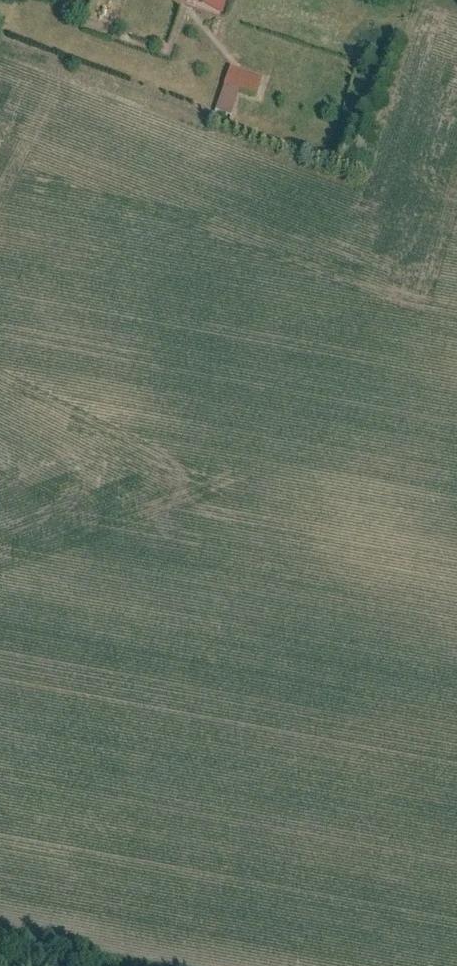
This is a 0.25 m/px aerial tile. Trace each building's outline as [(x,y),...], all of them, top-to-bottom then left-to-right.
[(222,10),(226,0),(195,0),(222,10)] [(262,81),(229,69),(223,84),(256,96),(262,81)]
